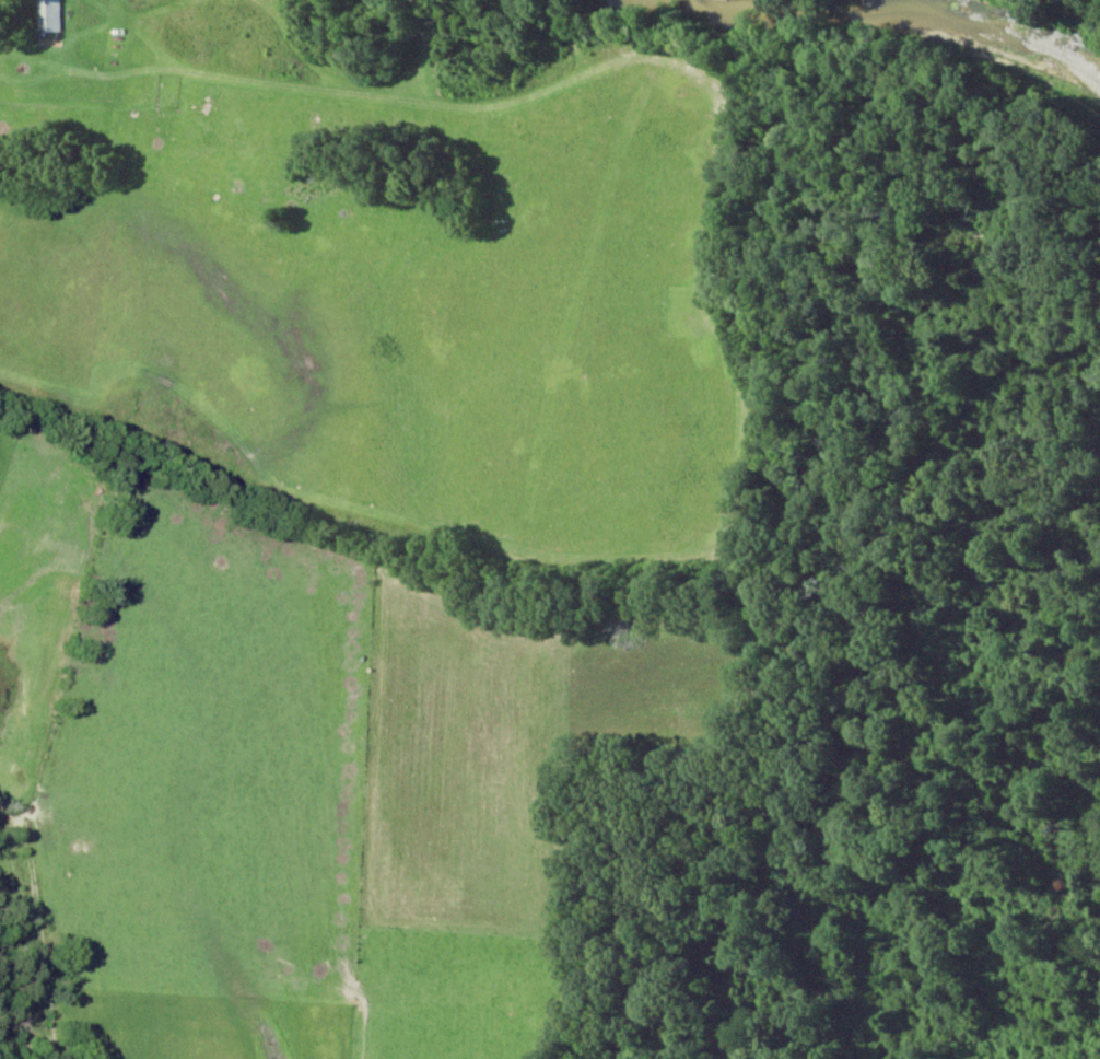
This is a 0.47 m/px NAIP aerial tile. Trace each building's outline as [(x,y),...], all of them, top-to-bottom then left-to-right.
[(65,31),(64,0),(41,0),(41,32),(65,31)]
